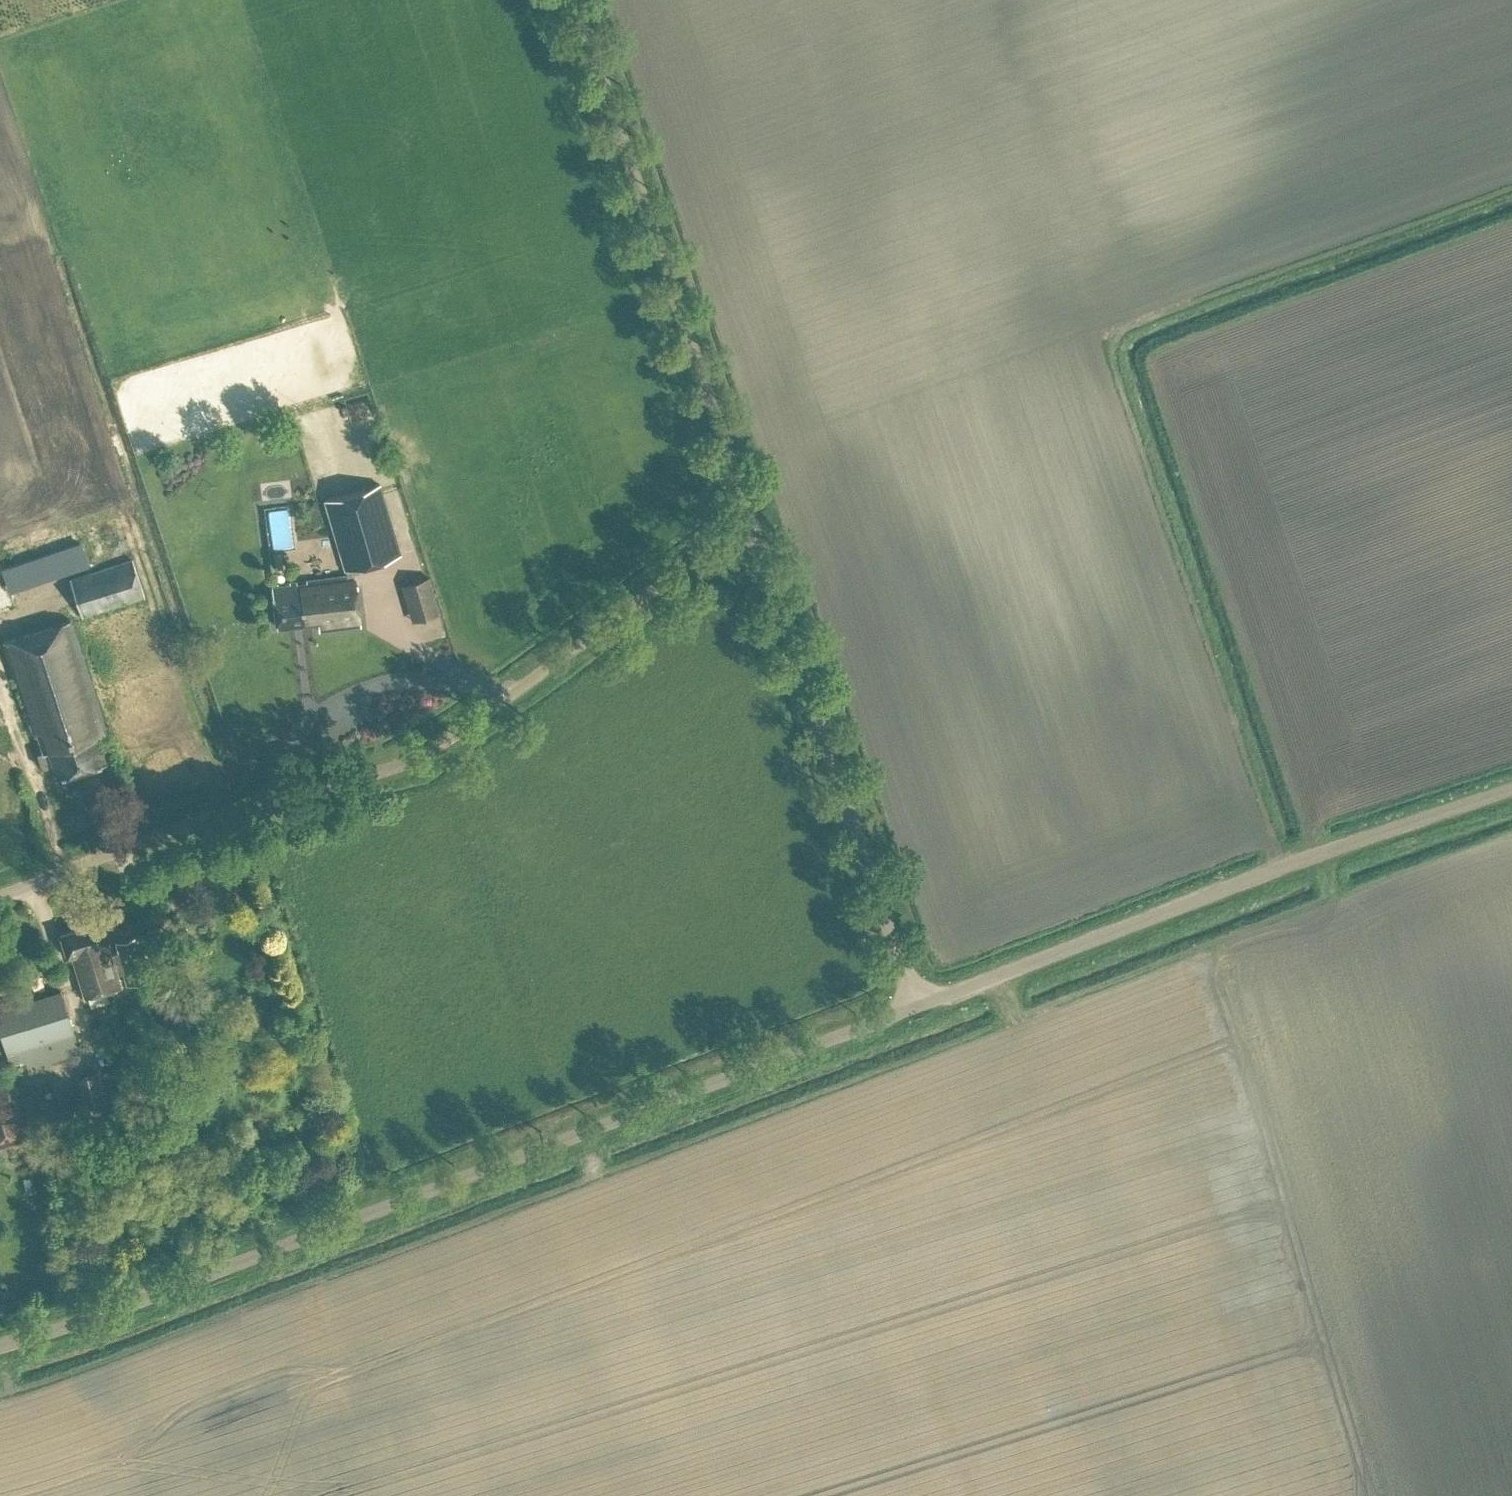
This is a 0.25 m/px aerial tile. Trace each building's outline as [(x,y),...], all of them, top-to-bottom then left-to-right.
[(400,553),(380,482),(325,498),(345,570),(347,569),(348,574),(289,581),(290,584),(273,586),(278,625),(317,620),(319,629),(360,624),(354,566),(400,553)] [(12,583),(82,560),(75,539),(5,562),(12,583)] [(82,615),(144,595),(141,586),(135,567),(131,558),(70,578),(82,615)] [(431,575),(401,583),(412,619),(441,612),(431,575)] [(106,731),(71,619),(3,640),(31,731),(36,730),(42,749),(38,751),(42,765),(53,764),(56,774),(106,758),(98,733),(106,731)] [(109,942),(102,919),(60,931),(67,954),(72,953),(84,994),(120,983),(108,942),(109,942)] [(152,976),(139,934),(114,941),(126,984),(152,976)] [(78,1046),(60,989),(0,1008),(0,1029),(12,1067),(78,1046)] [(84,1102),(59,1109),(66,1133),(114,1120),(100,1071),(76,1078),(84,1102)] [(8,1144),(9,1146),(33,1140),(14,1081),(0,1086),(0,1146),(8,1144)] [(20,1094),(31,1130),(42,1126),(31,1090),(20,1094)]
